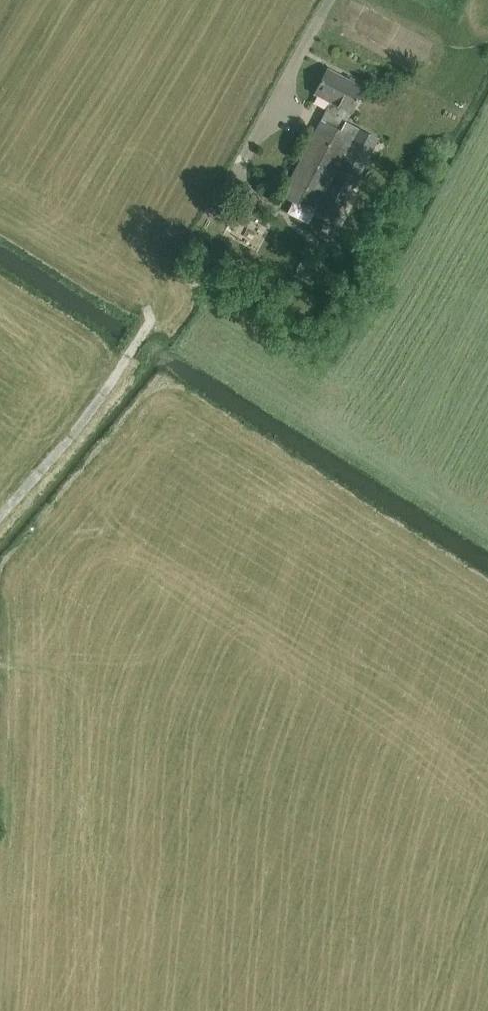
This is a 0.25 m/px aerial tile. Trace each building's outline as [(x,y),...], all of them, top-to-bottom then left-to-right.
[(377,140),(345,123),(350,113),(351,114),(364,89),(328,70),(315,95),(331,103),(282,197),(334,224),(377,140)]
